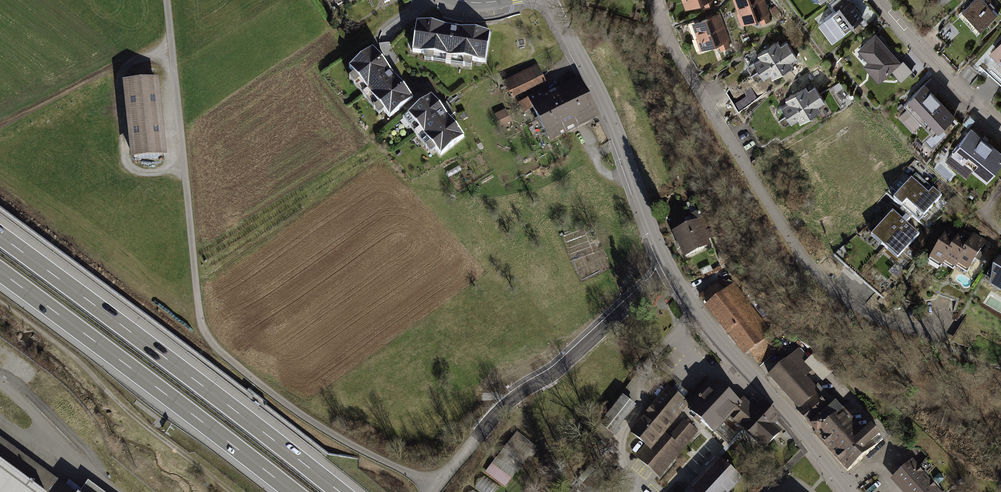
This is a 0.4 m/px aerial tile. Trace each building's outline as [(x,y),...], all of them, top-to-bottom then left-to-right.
[(688,10),(714,2),(713,0),(684,0),(688,10)] [(745,25),(771,15),(765,0),(735,0),(745,25)] [(831,13),(846,32),(864,19),(849,0),(848,0),(831,13)] [(961,10),(979,28),(997,10),(987,0),(971,0),(961,10)] [(719,15),(694,25),(704,51),(729,41),(719,15)] [(491,33),(415,22),(411,53),(486,63),(491,33)] [(912,71),(877,33),(859,50),(869,61),(865,65),(880,82),(892,71),(901,81),(912,71)] [(992,47),(1000,56),(1000,38),(992,47)] [(779,42),(759,55),(762,59),(755,63),(765,79),(771,75),(773,79),(794,66),(792,62),(797,58),(787,42),(781,45),(779,42)] [(414,102),(372,51),(349,69),(391,120),(414,102)] [(539,64),(505,81),(513,97),(547,81),(539,64)] [(159,77),(123,80),(131,157),(167,154),(159,77)] [(578,83),(524,109),(544,149),(598,123),(578,83)] [(926,84),(912,97),(942,128),(955,115),(926,84)] [(807,86),(787,98),(789,101),(783,105),(792,120),(799,116),(802,121),(822,109),(820,105),(825,102),(815,86),(809,89),(807,86)] [(433,97),(408,118),(442,158),(467,137),(433,97)] [(501,126),(512,121),(507,109),(496,114),(501,126)] [(973,129),(961,144),(994,170),(1000,162),(1000,152),(973,129)] [(943,197),(916,175),(895,200),(922,222),(943,197)] [(893,211),(873,235),(899,258),(920,234),(893,211)] [(700,218),(672,230),(684,259),(713,246),(700,218)] [(958,238),(946,231),(928,262),(943,270),(947,265),(955,269),(958,264),(969,270),(985,242),(972,234),(970,239),(960,233),(958,238)] [(999,257),(994,266),(990,286),(1000,293),(1000,257),(999,257)] [(962,266),(956,271),(962,279),(968,274),(962,266)] [(705,303),(704,305),(743,356),(748,352),(759,365),(775,353),(765,339),(773,333),(734,282),(731,284),(721,280),(717,283),(717,282),(699,295),(705,303)] [(798,348),(767,374),(796,408),(794,410),(846,471),(882,440),(869,425),(862,431),(843,409),(841,410),(819,384),(815,387),(806,377),(816,368),(798,348)] [(669,381),(629,427),(647,442),(637,453),(659,472),(696,429),(685,420),(672,434),(667,429),(692,401),(676,387),(669,381)] [(726,392),(716,383),(690,411),(728,444),(741,430),(743,428),(765,448),(779,432),(772,425),(776,420),(752,398),(748,404),(743,399),(739,404),(726,392)] [(635,404),(621,393),(592,430),(606,441),(635,404)] [(507,486),(538,445),(518,430),(487,472),(507,486)] [(0,438),(0,491),(74,491),(0,438)] [(689,491),(726,491),(741,476),(721,458),(691,490),(689,491)] [(890,480),(902,491),(942,491),(911,459),(890,480)] [(485,491),(493,491),(496,488),(483,479),(478,487),(485,491)]
